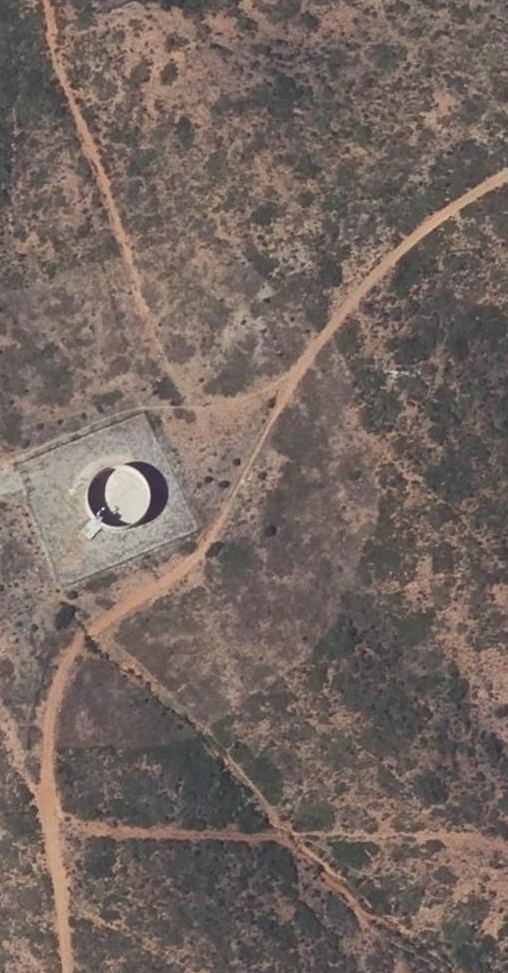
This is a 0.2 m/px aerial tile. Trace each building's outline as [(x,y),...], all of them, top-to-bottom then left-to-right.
[(88,507),(127,522),(146,476),(106,461),(88,507)]
